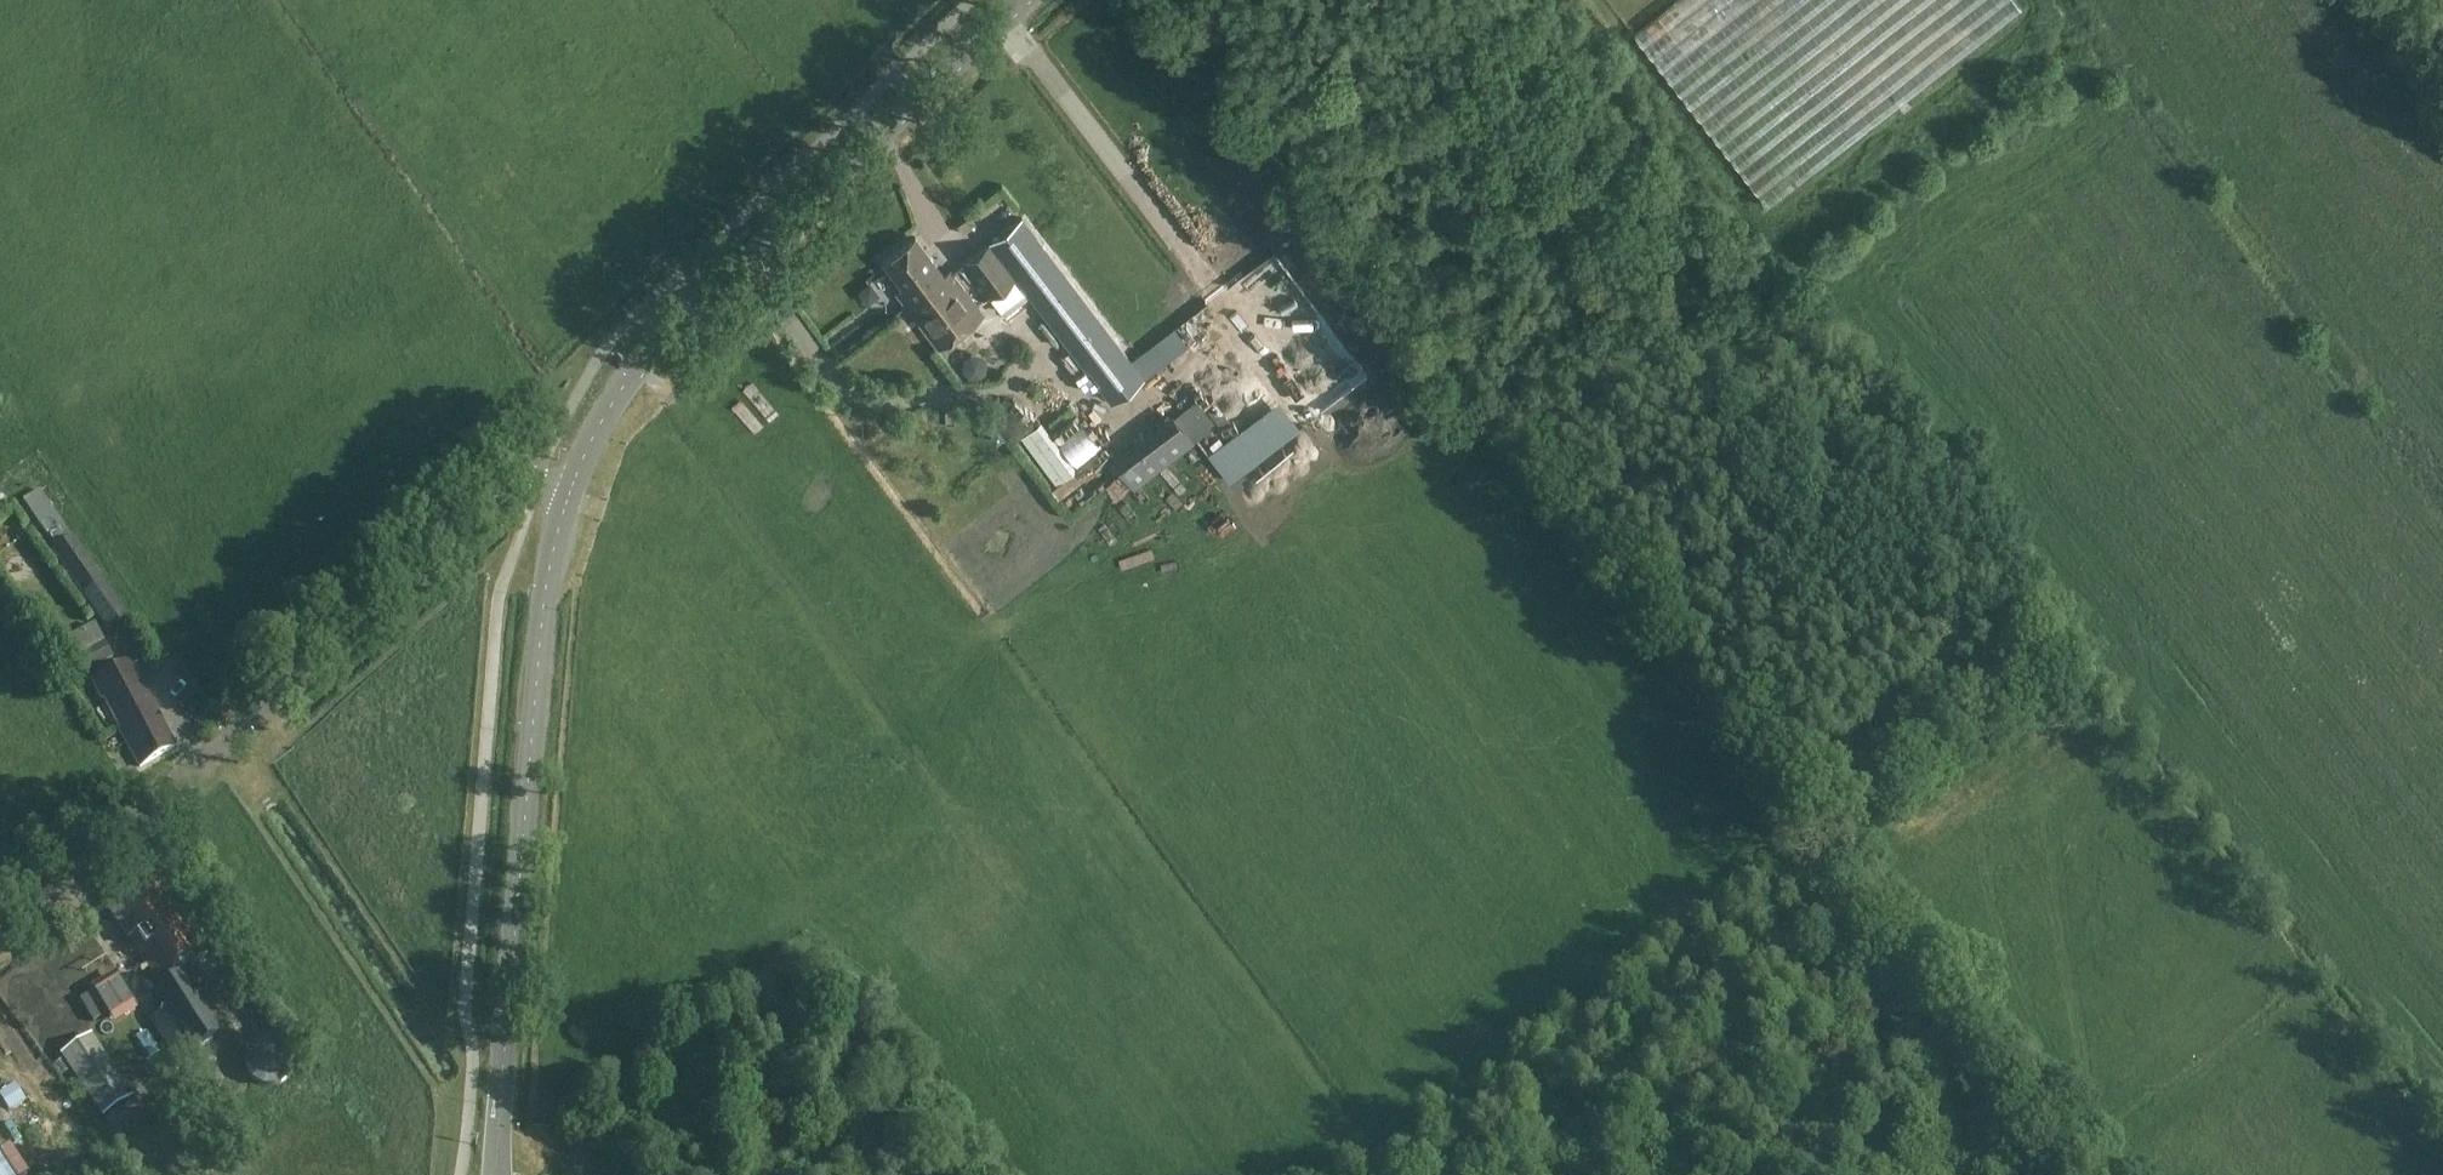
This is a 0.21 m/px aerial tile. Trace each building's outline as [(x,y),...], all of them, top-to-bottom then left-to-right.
[(1635,33),(1768,205),(2023,8),(2016,0),(1678,0),(1635,33)] [(1109,402),(1142,377),(1058,267),(1021,219),(989,243),(990,245),(1109,402)] [(944,277),(944,276),(915,237),(881,262),(902,289),(895,294),(905,306),(944,277)] [(1015,278),(990,245),(967,262),(992,296),(1015,278)] [(944,277),(905,306),(937,349),(982,315),(950,271),(944,276),(944,277)] [(876,279),(863,286),(869,300),(883,293),(876,279)] [(1178,411),(1119,452),(1141,484),(1200,443),(1178,411)] [(1059,484),(1080,470),(1045,419),(1024,433),(1059,484)] [(54,552),(79,589),(105,630),(125,618),(50,500),(33,511),(58,549),(54,552)] [(104,641),(79,656),(89,673),(114,658),(104,641)] [(158,713),(140,680),(129,660),(91,682),(101,699),(103,698),(121,730),(119,732),(140,767),(176,746),(163,723),(160,725),(154,715),(158,713)] [(149,872),(104,903),(162,986),(155,991),(167,1010),(151,1020),(177,1064),(220,1038),(184,982),(181,973),(207,956),(149,872)] [(119,978),(81,1001),(94,1022),(107,1014),(104,1008),(128,993),(119,978)] [(132,1096),(123,1084),(91,1035),(61,1054),(103,1116),(132,1096)] [(244,1058),(244,1061),(244,1064),(245,1068),(246,1071),(247,1073),(249,1076),(250,1079),(253,1081),(255,1083),(258,1084),(261,1086),(264,1087),(267,1087),(270,1087),(273,1087),(276,1087),(279,1086),(282,1084),(285,1083),(287,1081),(289,1079),(291,1076),(293,1073),(294,1071),(295,1068),(296,1064),(296,1061),(296,1058),(295,1055),(294,1052),(293,1049),(291,1047),(289,1044),(287,1042),(285,1040),(282,1038),(279,1037),(276,1036),(273,1035),(270,1035),(267,1035),(264,1036),(261,1037),(258,1038),(255,1040),(253,1042),(250,1044),(249,1047),(247,1049),(246,1052),(245,1055),(244,1058)]
